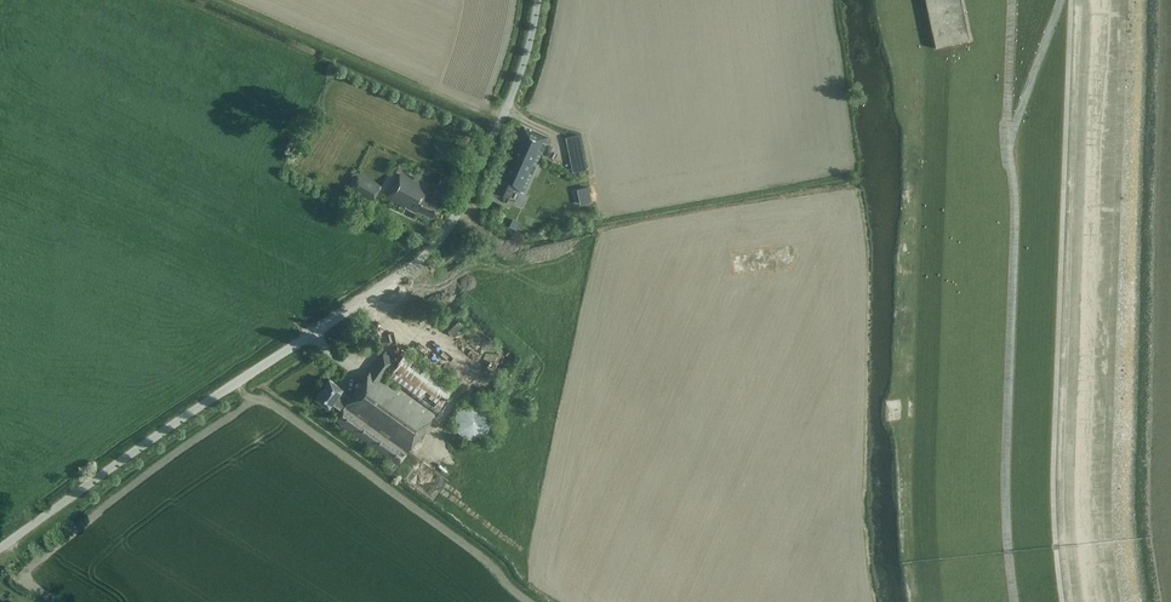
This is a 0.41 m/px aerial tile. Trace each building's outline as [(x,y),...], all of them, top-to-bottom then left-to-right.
[(965,0),(926,0),(936,49),(973,41),(965,0)] [(512,188),(523,192),(547,137),(521,125),(503,164),(505,165),(499,178),(501,179),(495,191),(509,197),(512,188)] [(585,159),(580,135),(566,137),(571,162),(585,159)] [(431,217),(439,202),(427,196),(432,186),(400,169),(385,197),(399,204),(396,208),(401,211),(404,207),(416,213),(417,211),(431,217)] [(348,188),(372,202),(382,185),(358,171),(348,188)] [(521,222),(513,218),(509,227),(517,230),(521,222)] [(458,334),(467,324),(462,319),(453,330),(458,334)] [(334,420),(398,464),(453,387),(405,352),(399,362),(384,353),(350,398),(340,392),(343,387),(330,377),(315,398),(328,408),(331,403),(341,411),(334,420)] [(460,406),(466,437),(494,431),(488,401),(460,406)]
